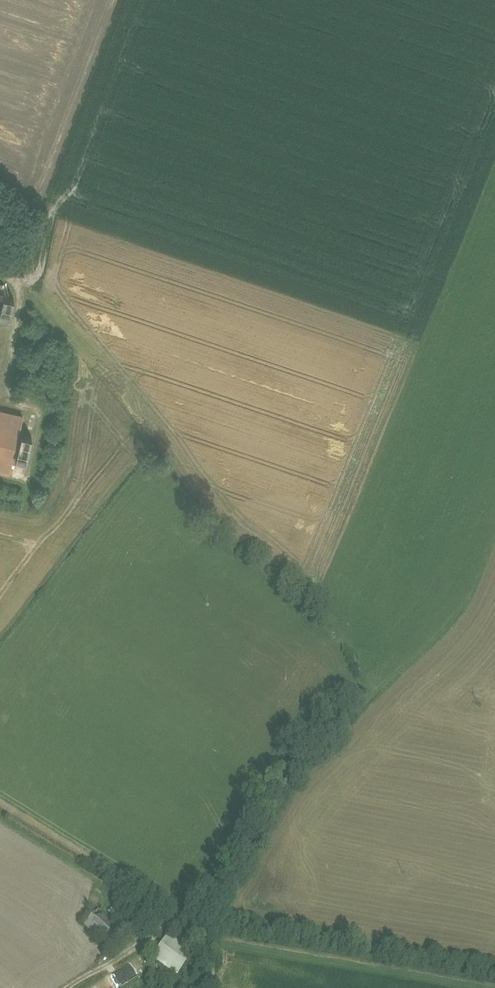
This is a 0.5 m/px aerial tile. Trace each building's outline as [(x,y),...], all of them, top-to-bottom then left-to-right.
[(0,294),(0,313),(10,315),(14,297),(0,294)] [(8,475),(22,416),(0,411),(0,473),(8,475)] [(33,440),(22,438),(16,464),(27,467),(33,440)] [(97,912),(83,926),(102,944),(116,930),(104,919),(97,912)] [(189,948),(169,934),(151,958),(176,976),(194,952),(189,948)]
